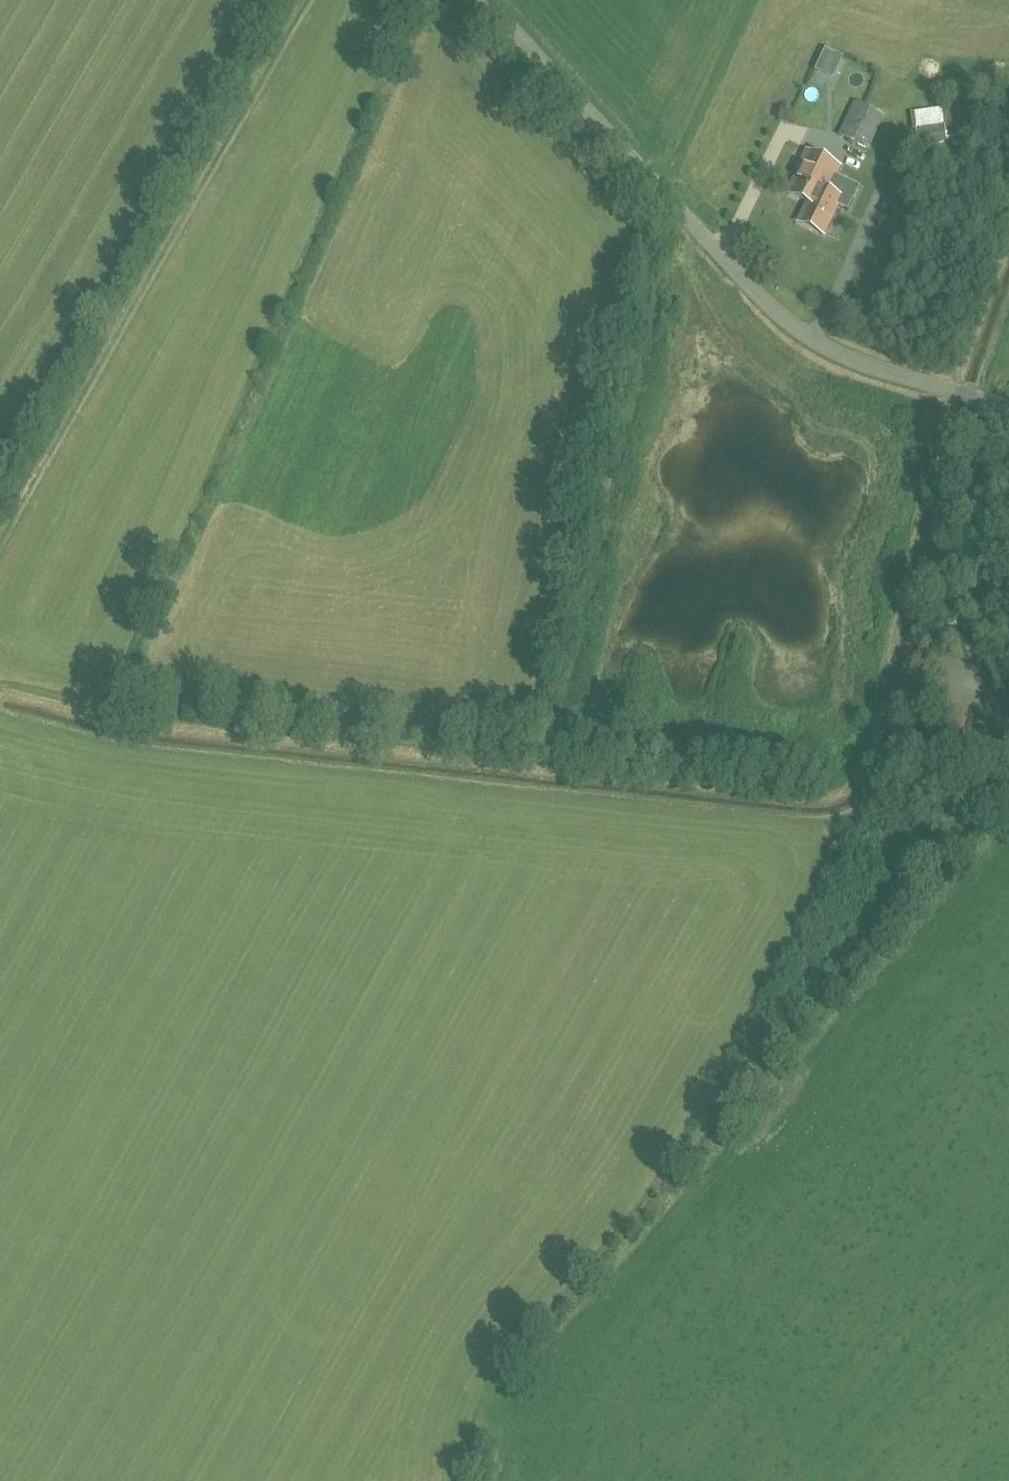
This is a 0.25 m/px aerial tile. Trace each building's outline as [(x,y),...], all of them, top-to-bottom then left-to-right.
[(859,135),(885,144),(895,114),(862,102),(852,132),(859,135)] [(931,110),(910,113),(913,129),(916,129),(918,146),(962,141),(961,137),(957,106),(931,110)] [(806,152),(787,192),(808,202),(799,221),(824,233),(837,206),(848,211),(859,188),(835,176),(839,168),(806,152)]
